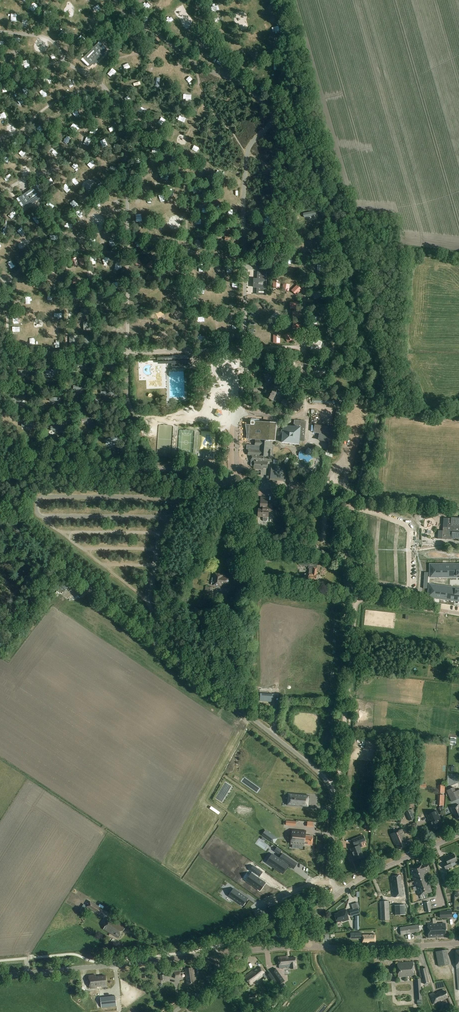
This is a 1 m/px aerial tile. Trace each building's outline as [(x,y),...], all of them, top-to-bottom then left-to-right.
[(99,42),(81,60),(88,67),(89,67),(90,67),(91,67),(93,65),(104,53),(105,52),(106,51),(106,50),(106,49),(99,42)] [(38,185),(17,199),(22,207),(23,208),(24,208),(25,207),(27,206),(40,197),(42,196),(43,195),(43,194),(43,193),(43,192),(38,185)] [(221,240),(217,244),(222,248),(225,245),(221,240)] [(267,272),(257,272),(257,278),(254,278),(253,288),(257,288),(256,295),(266,296),(267,272)] [(298,293),(302,290),(297,285),(293,289),(298,293)] [(91,292),(84,290),(81,299),(88,301),(91,292)] [(78,291),(70,291),(70,301),(78,301),(78,291)] [(81,308),(81,317),(90,317),(90,308),(81,308)] [(158,319),(161,318),(162,320),(166,318),(163,310),(156,314),(158,319)] [(93,322),(83,322),(84,331),(93,330),(93,322)] [(163,333),(162,335),(159,334),(156,338),(162,342),(167,335),(163,333)] [(285,338),(287,343),(294,339),(291,335),(285,338)] [(69,336),(69,345),(78,345),(78,336),(69,336)] [(88,336),(81,341),(87,348),(94,343),(88,336)] [(188,366),(188,363),(191,363),(191,356),(190,356),(190,355),(172,355),(172,357),(158,357),(158,364),(172,364),(172,367),(188,366)] [(269,375),(274,377),(278,370),(273,367),(269,375)] [(266,392),(268,393),(266,397),(273,400),(277,391),(273,389),(274,387),(269,385),(266,392)] [(291,404),(285,398),(281,403),(287,408),(291,404)] [(294,420),(294,426),(283,425),(282,443),(300,445),(300,441),(304,442),(306,421),(294,420)] [(248,439),(249,439),(255,440),(255,445),(252,445),(251,450),(249,450),(248,455),(251,455),(251,460),(251,466),(254,466),(254,469),(263,469),(263,468),(267,468),(268,462),(272,462),(272,457),(270,457),(271,442),(271,441),(275,441),(276,422),(251,421),(251,424),(246,424),(248,433),(248,439)] [(334,426),(314,423),(313,432),(333,435),(334,426)] [(328,451),(333,452),(335,442),(336,436),(319,434),(318,439),(329,441),(328,451)] [(275,464),(274,467),(270,467),(269,476),(270,476),(269,480),(273,480),(286,481),(287,468),(286,468),(287,466),(275,464)] [(268,497),(261,497),(261,507),(261,509),(258,509),(258,517),(263,517),(263,519),(263,520),(264,521),(265,521),(266,522),(267,521),(268,520),(268,519),(268,517),(269,517),(269,514),(272,514),(272,512),(272,504),(268,504),(268,497)] [(451,539),(455,540),(455,539),(458,539),(458,518),(451,518),(451,519),(448,519),(448,518),(443,518),(442,531),(438,530),(437,539),(446,540),(446,539),(451,539)] [(303,582),(308,583),(308,581),(316,582),(317,580),(319,579),(319,577),(318,575),(317,575),(318,574),(317,574),(318,569),(316,568),(316,564),(300,562),(300,565),(308,567),(308,568),(309,569),(309,574),(305,574),(303,582)] [(223,574),(214,572),(213,585),(221,586),(221,584),(224,584),(224,586),(228,587),(230,577),(223,576),(223,574)] [(212,593),(213,587),(206,586),(204,600),(209,601),(210,593),(212,593)] [(434,596),(434,598),(438,598),(438,597),(441,597),(443,587),(436,586),(434,596)] [(441,597),(441,599),(445,599),(445,598),(448,598),(450,588),(443,587),(441,597)] [(448,598),(448,600),(452,600),(452,599),(455,599),(457,589),(450,588),(448,598)] [(446,790),(449,795),(452,802),(458,799),(458,790),(456,792),(454,787),(446,790)] [(302,806),(307,807),(308,807),(309,795),(288,794),(287,805),(298,806),(298,805),(302,805),(302,806)] [(458,804),(450,808),(453,814),(454,813),(457,820),(458,819),(458,806),(458,804)] [(405,812),(409,821),(415,818),(413,814),(414,813),(412,809),(405,812)] [(437,810),(426,815),(428,819),(432,827),(433,827),(434,830),(440,827),(437,820),(438,820),(441,819),(437,810)] [(409,845),(402,829),(391,834),(395,844),(396,844),(398,849),(409,845)] [(266,830),(262,835),(271,841),(275,836),(266,830)] [(313,836),(307,835),(306,835),(306,831),(293,830),(292,845),(289,844),(288,850),(299,851),(300,846),(305,846),(305,845),(312,845),(313,836)] [(361,842),(365,841),(363,835),(352,840),(354,845),(361,842)] [(364,857),(360,848),(363,847),(361,842),(354,845),(355,847),(350,849),(353,855),(352,855),(354,860),(364,857)] [(285,862),(286,860),(291,864),(290,866),(294,868),(297,863),(293,861),(283,854),(281,857),(283,859),(282,861),(273,854),(271,856),(274,858),(270,863),(276,867),(275,868),(279,871),(280,870),(283,872),(288,865),(285,862)] [(457,861),(454,854),(448,856),(448,855),(444,857),(447,862),(443,863),(446,869),(452,866),(451,864),(457,861)] [(426,872),(431,871),(428,863),(422,865),(422,864),(410,868),(419,896),(432,892),(426,872)] [(256,874),(251,883),(255,886),(256,885),(264,890),(268,885),(260,879),(261,878),(262,879),(265,874),(256,868),(253,872),(256,874)] [(402,885),(401,875),(393,876),(393,879),(392,880),(392,882),(391,883),(393,897),(405,895),(403,885),(402,885)] [(248,899),(233,888),(228,895),(243,905),(248,899)] [(103,909),(90,901),(87,907),(100,915),(103,909)] [(390,920),(389,901),(380,901),(381,920),(390,920)] [(395,905),(395,915),(405,914),(405,905),(395,905)] [(358,908),(349,910),(351,916),(360,913),(358,908)] [(342,922),(343,922),(349,920),(346,909),(338,912),(339,913),(334,914),(337,922),(342,921),(342,922)] [(440,918),(452,918),(452,910),(439,911),(440,918)] [(277,917),(275,913),(266,916),(268,921),(277,917)] [(120,939),(126,928),(111,919),(104,930),(120,939)] [(433,923),(427,923),(428,938),(435,938),(435,937),(437,937),(436,924),(433,924),(433,923)] [(445,923),(436,924),(437,937),(438,937),(446,937),(445,923)] [(420,932),(419,924),(400,927),(401,935),(420,932)] [(361,933),(351,933),(351,935),(351,936),(355,936),(355,938),(355,939),(362,938),(363,938),(363,943),(368,942),(368,941),(376,941),(375,938),(375,934),(363,935),(361,935),(361,933)] [(449,964),(446,949),(436,951),(439,966),(449,964)] [(286,968),(285,966),(288,966),(291,966),(291,968),(296,968),(296,963),(296,957),(288,958),(288,956),(278,957),(279,968),(286,968)] [(413,976),(412,962),(397,963),(398,977),(413,976)] [(266,975),(260,967),(254,972),(253,971),(244,977),(251,986),(253,984),(252,983),(259,978),(260,979),(264,976),(266,979),(268,977),(271,981),(274,979),(270,972),(266,975)] [(424,984),(429,983),(426,967),(420,968),(424,984)] [(192,970),(192,968),(185,969),(187,985),(196,984),(195,977),(193,977),(193,974),(195,974),(194,970),(192,970)] [(276,968),(270,972),(279,985),(285,981),(276,968)] [(180,969),(169,971),(170,974),(174,974),(175,978),(181,977),(180,969)] [(96,977),(96,975),(89,975),(90,988),(107,986),(106,976),(96,977)] [(440,999),(446,997),(444,991),(443,991),(442,989),(437,991),(437,993),(434,994),(433,992),(428,993),(432,1003),(441,1000),(440,999)] [(101,998),(100,998),(101,1002),(102,1008),(113,1006),(117,1006),(116,996),(109,997),(101,998)]
